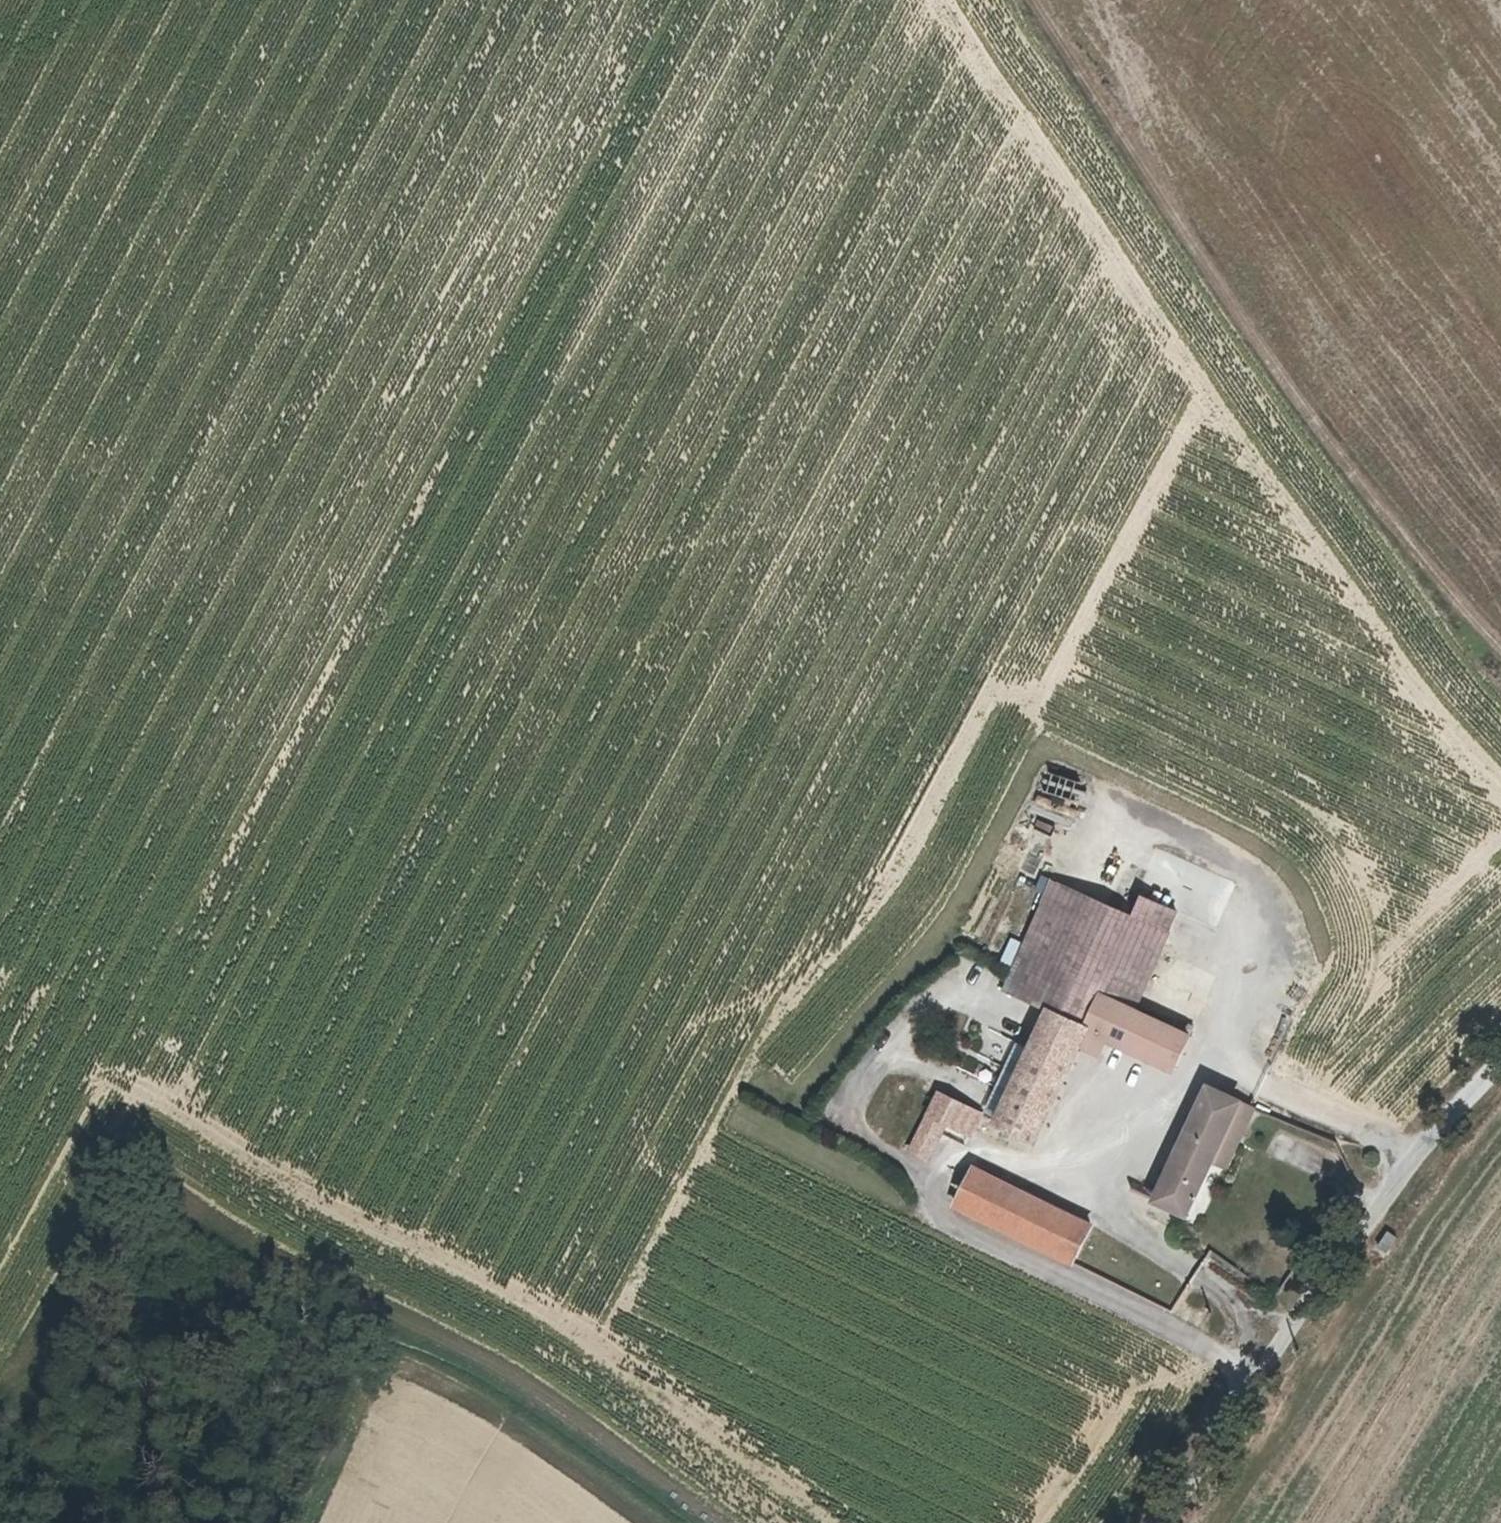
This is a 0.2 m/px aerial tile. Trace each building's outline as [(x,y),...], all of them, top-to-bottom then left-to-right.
[(1137,913),(1051,875),(998,989),(1039,1007),(1080,1025),(1096,994),(1131,1009),(1168,927),(1137,913)] [(1137,913),(1168,927),(1175,908),(1145,895),(1137,913)] [(1096,994),(1080,1025),(1100,1034),(1170,1066),(1184,1033),(1131,1009),(1096,994)] [(1080,1025),(1039,1007),(988,1118),(1026,1138),(1080,1025)] [(1073,1040),(1094,1050),(1100,1034),(1080,1025),(1073,1040)] [(1204,1079),(1148,1193),(1176,1206),(1184,1210),(1210,1155),(1239,1097),(1239,1095),(1204,1079)] [(940,1124),(953,1100),(930,1088),(901,1150),(917,1157),(935,1121),(940,1124)] [(1210,1155),(1224,1162),(1251,1103),(1239,1097),(1210,1155)] [(968,1163),(948,1202),(1064,1258),(1083,1221),(968,1163)] [(1395,1228),(1387,1223),(1381,1233),(1380,1232),(1377,1238),(1385,1243),(1395,1228)]
